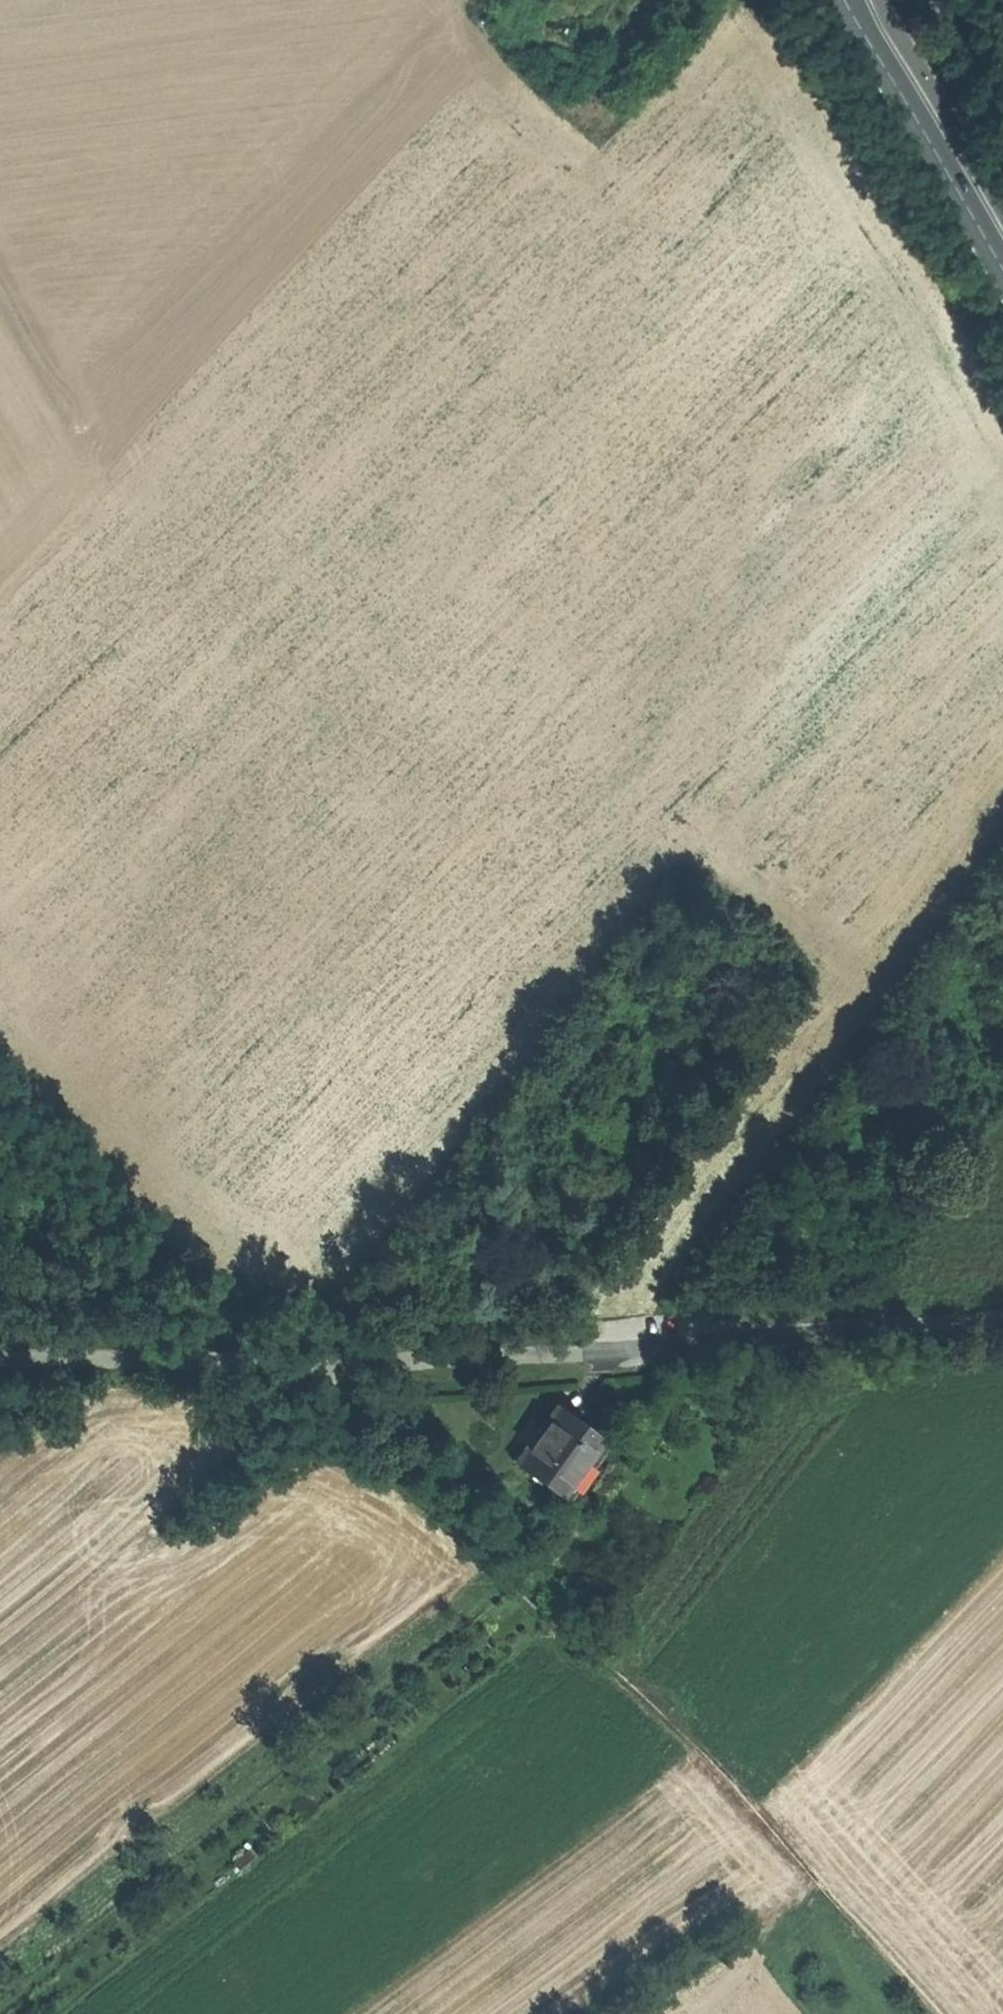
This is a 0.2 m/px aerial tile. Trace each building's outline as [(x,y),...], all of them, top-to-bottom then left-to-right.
[(516,1458),(560,1491),(602,1436),(558,1402),(516,1458)]
